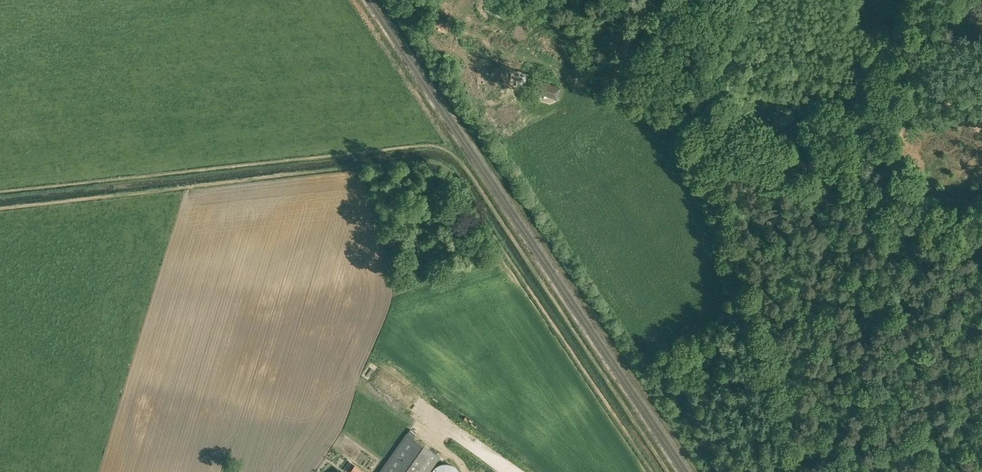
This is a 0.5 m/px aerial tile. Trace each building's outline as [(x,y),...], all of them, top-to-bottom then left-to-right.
[(529,90),(555,98),(559,87),(533,78),(529,90)] [(369,442),(377,447),(388,427),(380,423),(369,442)] [(379,471),(429,471),(440,456),(407,432),(379,471)] [(458,471),(457,470),(455,468),(452,466),(449,464),(447,464),(444,464),(441,464),(439,465),(436,466),(435,468),(433,470),(432,471),(458,471)]
